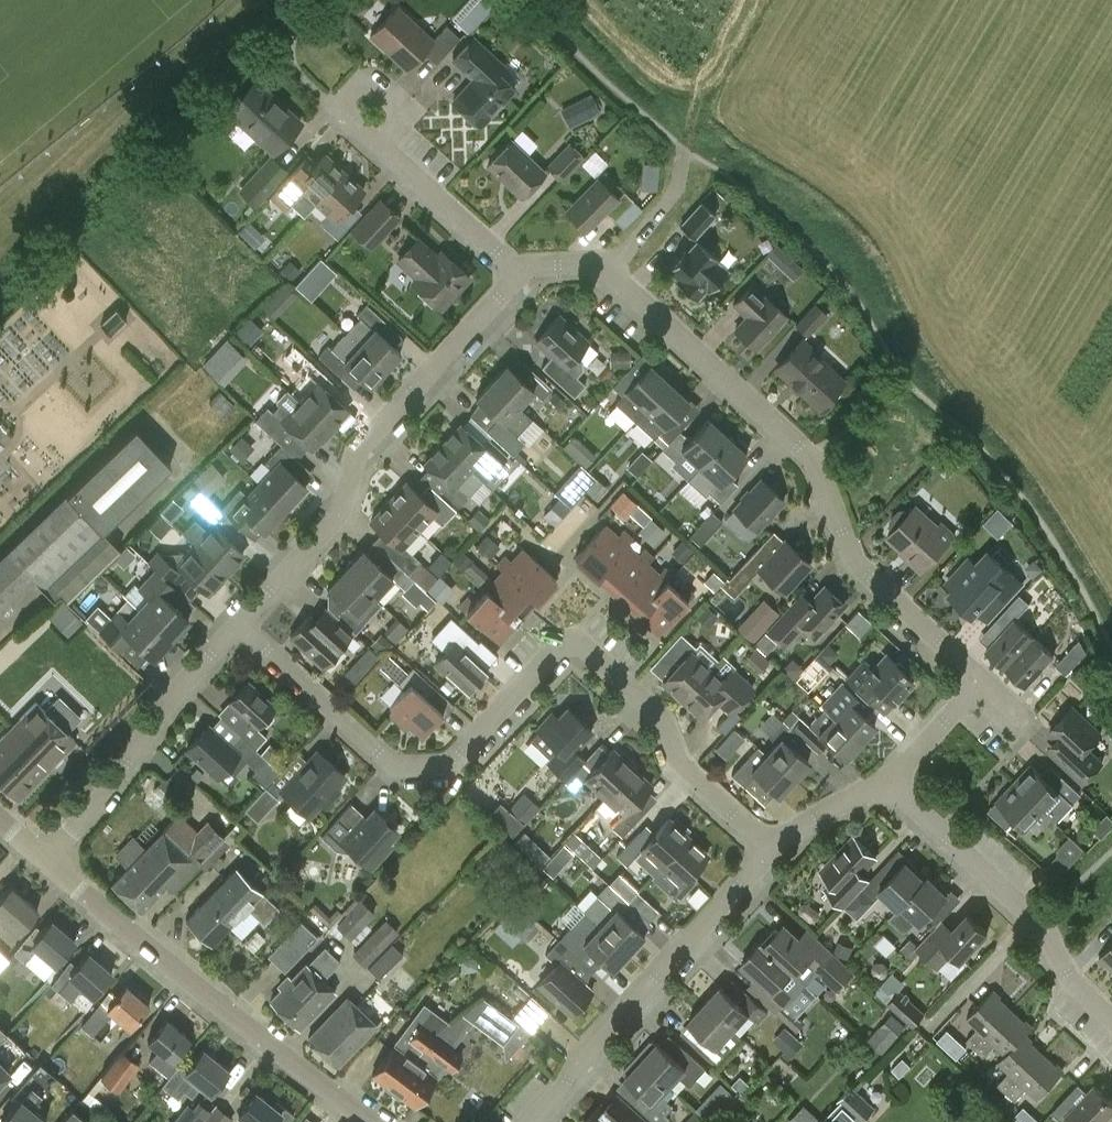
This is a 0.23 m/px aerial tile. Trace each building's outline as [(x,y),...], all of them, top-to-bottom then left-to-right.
[(451,16),(465,30),(486,9),(477,0),(467,0),(451,16)] [(446,25),(433,40),(397,7),(370,37),(385,51),(388,48),(409,67),(419,56),(428,55),(436,63),(460,38),(446,25)] [(452,60),(473,79),(452,101),(479,126),(514,89),(488,65),(494,58),(472,38),(452,60)] [(265,93),(267,91),(257,82),(230,111),(260,138),(258,141),(271,153),(298,123),(265,93)] [(570,128),(601,112),(591,93),(560,109),(570,128)] [(544,173),(511,141),(488,165),(521,197),(544,173)] [(569,141),(546,166),(562,180),(585,155),(569,141)] [(257,207),(289,170),(270,154),(238,190),(257,207)] [(324,155),(298,184),(288,175),(269,196),(284,209),(290,203),(303,214),(315,201),(316,202),(343,173),(324,155)] [(363,191),(343,173),(316,202),(328,213),(320,221),(337,237),(361,212),(352,203),(363,191)] [(624,192),(617,198),(598,180),(566,212),(586,231),(605,211),(615,220),(633,201),(624,192)] [(381,197),(350,231),(372,250),(402,216),(381,197)] [(715,214),(702,203),(680,228),(693,239),(715,214)] [(237,231),(254,248),(265,237),(248,220),(237,231)] [(436,257),(417,239),(398,261),(411,273),(414,269),(427,280),(419,289),(441,309),(469,278),(441,252),(436,257)] [(677,284),(695,300),(706,288),(709,291),(726,272),(714,262),(717,258),(698,241),(688,253),(685,250),(669,268),(681,279),(677,284)] [(774,244),(766,255),(793,281),(802,270),(774,244)] [(293,284),(309,298),(335,270),(318,256),(293,284)] [(284,282),(262,306),(274,318),(297,294),(284,282)] [(786,316),(766,297),(752,283),(732,304),(746,318),(735,331),(755,349),(786,316)] [(356,315),(359,318),(345,333),(385,369),(400,353),(378,333),(387,324),(366,304),(356,315)] [(826,315),(814,304),(796,325),(807,335),(826,315)] [(116,308),(101,323),(112,334),(127,319),(116,308)] [(248,347),(264,330),(249,316),(233,334),(248,347)] [(582,361),(576,355),(587,343),(558,317),(535,341),(552,356),(541,368),(574,397),(585,385),(576,377),(582,369),(582,361)] [(345,333),(331,349),(327,346),(318,356),(339,376),(347,367),(369,387),(385,369),(345,333)] [(838,393),(836,388),(842,381),(812,353),(814,350),(803,339),(776,368),(818,407),(824,401),(830,402),(838,393)] [(287,389),(286,391),(330,429),(347,410),(331,395),(341,384),(305,352),(296,363),(315,380),(297,399),(287,389)] [(532,369),(523,380),(506,365),(491,381),(518,406),(519,406),(533,390),(542,398),(551,388),(546,382),(532,369)] [(649,365),(635,380),(626,371),(612,385),(623,395),(615,403),(634,421),(669,383),(649,365)] [(518,406),(491,381),(476,398),(496,416),(485,427),(513,453),(524,442),(516,434),(531,419),(519,406),(518,406)] [(689,402),(669,383),(634,421),(653,438),(656,434),(667,444),(679,431),(684,426),(674,417),(689,402)] [(276,401),(279,404),(271,412),(266,407),(256,418),(254,421),(280,445),(281,445),(281,444),(277,441),(289,428),(312,449),(330,429),(286,391),(276,401)] [(679,431),(667,444),(663,449),(676,461),(683,452),(699,467),(727,437),(708,419),(688,440),(679,431)] [(507,456),(502,452),(488,439),(482,446),(460,425),(443,444),(483,481),(507,456)] [(33,580),(53,601),(59,595),(65,601),(96,571),(119,549),(102,531),(171,465),(158,452),(167,443),(152,427),(143,436),(135,428),(66,495),(65,493),(0,556),(0,612),(33,580)] [(227,444),(238,457),(252,446),(241,433),(227,444)] [(596,455),(574,434),(563,446),(585,467),(596,455)] [(699,467),(688,480),(704,495),(707,492),(720,504),(737,485),(727,476),(747,455),(727,437),(699,467)] [(483,481),(443,444),(424,464),(446,484),(440,491),(458,507),(469,496),(483,481)] [(264,463),(271,470),(259,483),(285,507),(306,485),(294,475),(303,465),(281,445),(280,445),(264,463)] [(636,449),(627,468),(640,475),(650,456),(636,449)] [(207,494),(224,474),(207,460),(190,480),(207,494)] [(784,500),(761,479),(733,509),(756,530),(784,500)] [(221,510),(244,530),(252,521),(264,531),(285,507),(259,483),(247,496),(239,489),(221,510)] [(406,483),(388,502),(417,529),(430,515),(441,526),(455,511),(436,493),(427,502),(406,483)] [(221,510),(200,490),(189,502),(211,522),(221,510)] [(623,490),(610,504),(626,519),(639,504),(623,490)] [(160,536),(180,505),(167,496),(146,527),(160,536)] [(553,526),(571,506),(560,496),(542,516),(553,526)] [(417,529),(388,502),(370,522),(394,544),(385,554),(404,571),(413,580),(414,579),(425,589),(436,577),(402,545),(417,529)] [(890,526),(894,530),(887,537),(923,570),(952,539),(916,506),(910,513),(906,509),(900,510),(891,519),(890,526)] [(997,535),(1012,521),(998,506),(983,520),(997,535)] [(700,544),(722,520),(712,511),(690,535),(700,544)] [(213,527),(208,532),(194,519),(183,532),(197,545),(196,546),(225,573),(243,554),(213,527)] [(595,577),(626,545),(631,538),(622,530),(616,536),(604,525),(574,558),(595,577)] [(758,547),(738,569),(729,579),(726,577),(720,584),(735,597),(750,580),(759,570),(783,592),(809,564),(806,561),(807,557),(800,551),(797,552),(785,541),(770,557),(758,547)] [(626,545),(595,577),(616,596),(646,563),(652,557),(643,549),(637,555),(626,545)] [(186,556),(181,552),(160,553),(156,551),(148,561),(156,570),(176,589),(188,576),(207,593),(225,573),(196,546),(186,556)] [(972,614),(998,586),(1010,597),(1024,583),(988,548),(975,562),(969,556),(946,581),(955,589),(950,594),(972,614)] [(503,570),(536,599),(555,579),(523,549),(512,561),(505,555),(497,564),(503,570)] [(440,574),(450,557),(438,550),(428,567),(440,574)] [(345,570),(374,597),(392,578),(363,551),(352,562),(349,561),(346,569),(345,570)] [(657,574),(646,563),(616,596),(637,614),(667,582),(673,576),(663,567),(657,574)] [(149,598),(139,609),(171,638),(188,620),(167,600),(176,589),(156,570),(139,589),(149,598)] [(374,597),(345,570),(327,590),(335,598),(327,606),(355,632),(365,622),(364,621),(381,604),(374,597)] [(536,599),(503,570),(493,582),(487,576),(478,585),(485,591),(517,620),(536,599)] [(413,580),(404,571),(394,581),(404,590),(413,580)] [(667,582),(637,614),(658,633),(693,594),(684,586),(678,592),(667,582)] [(824,586),(800,612),(790,603),(767,629),(784,645),(802,626),(814,638),(845,605),(824,586)] [(517,620),(485,591),(474,602),(468,596),(460,606),(466,612),(498,641),(517,620)] [(1034,637),(1015,619),(1030,603),(1020,594),(980,638),(990,646),(986,651),(1005,668),(1034,637)] [(749,639),(776,609),(762,596),(735,626),(749,639)] [(118,612),(111,619),(96,605),(84,618),(99,632),(120,651),(131,639),(152,658),(171,638),(139,609),(128,600),(118,612)] [(68,636),(83,621),(64,601),(49,616),(68,636)] [(325,606),(313,619),(309,616),(290,636),(323,667),(342,646),(354,634),(325,606)] [(393,639),(405,626),(396,618),(385,631),(393,639)] [(443,646),(447,650),(434,664),(467,693),(487,671),(468,653),(477,643),(457,625),(443,641),(443,646)] [(672,651),(682,660),(662,681),(681,699),(709,669),(690,652),(695,646),(685,637),(672,651)] [(1034,637),(1005,668),(1025,687),(1054,655),(1034,637)] [(1069,670),(1087,651),(1080,639),(1056,664),(1066,673),(1069,670)] [(770,660),(755,646),(744,658),(759,672),(770,660)] [(367,671),(379,658),(369,648),(356,660),(367,671)] [(392,676),(402,665),(388,652),(378,665),(392,676)] [(886,653),(872,668),(862,659),(844,678),(862,694),(870,683),(893,704),(913,683),(901,673),(904,669),(886,653)] [(710,670),(709,669),(681,699),(701,717),(715,702),(730,715),(756,687),(734,668),(736,666),(723,655),(710,670)] [(397,682),(404,689),(389,705),(393,708),(389,712),(406,727),(409,724),(422,736),(440,716),(442,718),(454,705),(413,666),(397,682)] [(875,725),(853,705),(859,697),(842,682),(833,693),(842,708),(833,717),(860,742),(875,725)] [(247,684),(230,702),(246,716),(234,729),(241,735),(255,748),(267,736),(256,726),(274,708),(247,684)] [(74,741),(34,702),(0,738),(0,781),(18,799),(74,741)] [(567,708),(559,716),(553,710),(535,729),(538,732),(531,740),(551,759),(548,763),(566,780),(582,763),(584,760),(574,750),(591,731),(567,708)] [(833,717),(824,708),(808,725),(792,709),(782,720),(773,711),(772,711),(801,738),(802,738),(817,751),(826,742),(844,759),(860,742),(833,717)] [(1060,762),(1084,784),(1105,762),(1089,746),(1100,734),(1071,708),(1049,732),(1056,738),(1058,739),(1048,750),(1060,762)] [(801,738),(772,711),(759,725),(769,735),(775,745),(766,754),(793,778),(808,762),(792,748),(801,738)] [(207,725),(186,749),(217,778),(218,777),(238,754),(246,761),(256,770),(251,775),(265,787),(279,770),(278,769),(277,769),(260,753),(255,748),(241,735),(230,747),(210,728),(207,725)] [(582,763),(566,780),(564,782),(574,791),(585,779),(605,797),(631,768),(611,750),(592,772),(582,763)] [(298,773),(281,792),(308,816),(319,804),(323,808),(339,791),(334,787),(344,777),(317,752),(308,762),(298,773)] [(766,754),(758,764),(746,758),(741,764),(749,771),(750,772),(751,771),(777,796),(793,778),(766,754)] [(1030,765),(1014,783),(1043,810),(1043,809),(1056,821),(1082,794),(1069,782),(1059,792),(1030,765)] [(605,797),(594,809),(623,836),(641,816),(631,807),(651,785),(631,768),(605,797)] [(1043,810),(1014,783),(988,810),(1007,828),(1015,819),(1025,829),(1043,810)] [(278,799),(276,798),(266,788),(265,788),(265,787),(249,805),(244,810),(254,820),(257,822),(262,816),(278,799)] [(524,791),(510,808),(527,822),(541,806),(524,791)] [(524,823),(500,801),(489,813),(513,835),(524,823)] [(347,808),(321,837),(336,850),(355,854),(370,868),(385,852),(387,843),(396,834),(384,823),(385,821),(373,810),(365,819),(356,817),(347,808)] [(180,811),(162,830),(111,883),(140,911),(166,885),(173,892),(226,837),(207,819),(198,829),(180,811)] [(668,819),(655,833),(645,824),(627,845),(617,856),(627,864),(637,852),(646,860),(650,856),(661,866),(688,837),(685,834),(689,829),(675,817),(671,822),(668,819)] [(571,830),(562,841),(592,867),(601,856),(571,830)] [(498,871),(517,849),(501,835),(481,857),(498,871)] [(1070,835),(1058,849),(1057,855),(1045,868),(1058,880),(1085,849),(1070,835)] [(661,866),(662,867),(652,877),(677,900),(697,879),(693,876),(698,870),(695,868),(707,855),(688,837),(661,866)] [(872,878),(863,869),(875,857),(854,837),(822,872),(831,881),(823,889),(843,907),(844,907),(845,907),(872,878)] [(560,846),(542,867),(551,876),(570,855),(560,846)] [(872,878),(845,907),(858,919),(882,893),(899,908),(902,906),(901,905),(925,880),(925,879),(896,852),(876,874),(876,875),(873,879),(872,878)] [(260,890),(259,892),(234,868),(210,893),(236,918),(247,907),(264,923),(279,907),(260,890)] [(527,885),(515,897),(522,903),(535,890),(533,888),(544,877),(538,871),(525,884),(527,885)] [(902,906),(899,908),(890,917),(903,929),(908,930),(917,920),(920,923),(926,916),(936,925),(937,925),(957,904),(928,876),(925,879),(925,880),(901,905),(902,906)] [(628,901),(607,881),(582,910),(584,911),(584,912),(587,915),(627,952),(644,934),(643,933),(652,923),(649,920),(648,920),(628,901)] [(0,899),(0,917),(1,917),(18,932),(37,910),(10,887),(0,899)] [(629,901),(628,901),(648,920),(649,920),(658,909),(638,891),(629,901)] [(236,918),(210,893),(186,918),(212,943),(236,918)] [(361,897),(337,925),(353,939),(377,911),(361,897)] [(534,924),(513,905),(500,919),(522,939),(534,924)] [(584,912),(570,927),(558,939),(581,960),(590,950),(611,970),(627,952),(587,915),(584,912)] [(918,945),(916,947),(908,955),(913,959),(920,951),(937,967),(952,952),(961,960),(987,932),(967,913),(946,935),(937,925),(936,925),(918,945)] [(53,921),(44,931),(36,924),(14,950),(21,956),(13,965),(25,976),(33,967),(44,976),(57,961),(59,962),(77,941),(53,921)] [(317,934),(304,922),(293,933),(297,936),(287,948),(283,945),(273,957),(286,969),(317,934)] [(784,924),(765,945),(792,971),(792,972),(795,975),(796,973),(804,965),(808,968),(812,964),(839,989),(855,972),(847,965),(817,936),(813,933),(804,943),(784,924)] [(255,950),(264,935),(254,929),(245,945),(255,950)] [(373,934),(353,955),(364,965),(384,944),(373,934)] [(581,960),(558,939),(546,953),(557,963),(538,984),(571,1014),(592,991),(571,971),(581,960)] [(392,942),(368,967),(379,977),(403,952),(392,942)] [(765,945),(762,942),(741,964),(772,992),(764,1001),(797,1031),(806,1021),(789,1005),(808,985),(796,973),(795,975),(792,972),(792,971),(765,945)] [(1098,957),(1111,970),(1111,943),(1098,957)] [(325,945),(307,964),(306,964),(291,979),(288,975),(277,986),(281,990),(269,1001),(298,1029),(335,991),(322,979),(340,960),(325,945)] [(89,952),(78,966),(70,959),(51,982),(58,988),(50,997),(62,1006),(69,998),(88,1014),(98,1002),(92,997),(95,993),(113,973),(89,952)] [(875,991),(914,1026),(926,1012),(900,989),(898,991),(885,980),(875,991)] [(124,984),(107,1004),(100,999),(98,1002),(88,1014),(80,1023),(91,1032),(110,1010),(130,1027),(149,1005),(145,1002),(147,1000),(138,993),(137,995),(124,984)] [(748,992),(739,1003),(721,986),(705,1004),(733,1030),(734,1029),(749,1012),(760,1022),(769,1011),(748,992)] [(975,1048),(1011,1009),(991,991),(966,1018),(977,1028),(966,1040),(975,1048)] [(530,996),(510,1017),(531,1033),(549,1012),(530,996)] [(376,1025),(346,997),(307,1038),(337,1066),(376,1025)] [(423,1003),(393,1045),(371,1075),(393,1091),(435,1034),(450,1022),(431,1008),(431,1009),(423,1003)] [(733,1030),(705,1004),(688,1022),(704,1036),(695,1045),(718,1066),(743,1038),(734,1029),(733,1030)] [(1011,1009),(975,1048),(984,1056),(994,1044),(1004,1054),(1024,1036),(1031,1028),(1011,1009)] [(908,1028),(892,1015),(868,1039),(882,1054),(908,1028)] [(147,1041),(158,1050),(149,1061),(151,1062),(140,1075),(155,1087),(166,1074),(168,1076),(178,1064),(179,1063),(174,1059),(190,1039),(165,1018),(147,1041)] [(9,1072),(8,1071),(26,1053),(8,1035),(0,1028),(0,1082),(9,1072)] [(804,1045),(786,1028),(774,1040),(785,1051),(782,1055),(789,1061),(804,1045)] [(461,1056),(452,1049),(435,1034),(393,1091),(414,1106),(436,1077),(444,1065),(451,1070),(461,1056)] [(1024,1036),(1004,1054),(997,1062),(1009,1072),(998,1084),(1007,1091),(1042,1053),(1024,1036)] [(683,1046),(674,1057),(658,1042),(656,1044),(653,1041),(649,1041),(637,1055),(670,1086),(679,1075),(690,1085),(707,1067),(683,1046)] [(118,1090),(140,1063),(121,1048),(100,1076),(118,1090)] [(178,1064),(168,1076),(163,1083),(173,1091),(180,1081),(193,1092),(199,1084),(210,1093),(228,1070),(203,1050),(186,1071),(178,1064)] [(1062,1072),(1042,1053),(1007,1091),(1015,1099),(1026,1088),(1037,1099),(1062,1072)] [(637,1055),(624,1069),(624,1073),(627,1076),(625,1078),(642,1092),(633,1102),(656,1121),(667,1121),(671,1118),(666,1114),(674,1106),(662,1095),(670,1086),(637,1055)] [(1061,1102),(1053,1111),(1062,1120),(1066,1117),(1071,1121),(1102,1121),(1111,1111),(1111,1103),(1094,1086),(1088,1092),(1079,1083),(1061,1102)] [(20,1098),(1,1121),(44,1121),(46,1120),(33,1109),(40,1101),(37,1099),(41,1094),(31,1085),(27,1091),(20,1098)] [(824,1119),(823,1118),(819,1121),(858,1121),(859,1121),(860,1121),(863,1121),(876,1108),(856,1089),(852,1085),(838,1100),(840,1102),(824,1119)] [(272,1105),(255,1092),(237,1114),(247,1121),(289,1121),(295,1115),(276,1100),(272,1105)] [(219,1106),(216,1104),(211,1109),(197,1098),(192,1105),(187,1102),(171,1121),(207,1121),(219,1106)] [(620,1121),(601,1103),(584,1121),(649,1121),(633,1107),(620,1121)] [(219,1106),(207,1121),(230,1121),(233,1118),(219,1106)] [(72,1109),(61,1121),(88,1121),(72,1109)] [(695,1113),(687,1121),(706,1121),(695,1113)]
